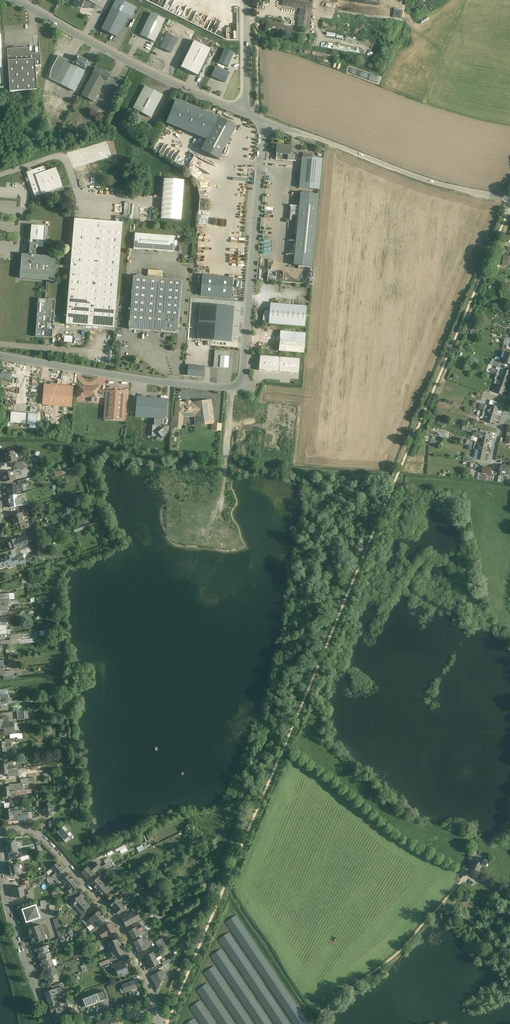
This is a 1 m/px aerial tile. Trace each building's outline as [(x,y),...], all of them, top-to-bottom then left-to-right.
[(82,9),(84,6),(90,9),(91,6),(96,8),(100,0),(75,0),(73,4),(82,9)] [(284,4),(301,7),(298,26),(310,28),(314,0),(284,0),(284,4)] [(128,15),(112,7),(101,30),(110,34),(117,37),(128,15)] [(165,20),(151,13),(140,35),(154,42),(165,20)] [(285,23),(271,21),(270,33),(294,36),(295,29),(285,28),(285,23)] [(178,40),(167,34),(160,48),(171,53),(178,40)] [(212,49),(194,41),(181,68),(199,77),(212,49)] [(30,48),(7,49),(10,92),(37,90),(36,66),(41,66),(40,53),(30,53),(30,48)] [(218,62),(228,66),(234,52),(224,48),(218,62)] [(76,54),(72,62),(59,56),(53,69),(51,78),(75,91),(90,61),(76,54)] [(111,75),(96,67),(82,95),(95,102),(106,81),(108,82),(111,75)] [(230,73),(215,67),(211,77),(225,83),(230,73)] [(164,95),(146,85),(134,108),(152,118),(164,95)] [(207,139),(201,150),(219,160),(237,127),(219,117),(173,100),(165,123),(207,139)] [(291,147),(277,146),(276,153),(276,160),(289,161),(291,147)] [(322,159),(302,157),(299,188),(319,190),(322,159)] [(45,166),(25,173),(35,199),(64,188),(57,168),(48,172),(45,166)] [(185,179),(164,177),(160,219),(182,221),(185,179)] [(318,195),(301,193),(294,265),(311,267),(318,195)] [(57,268),(71,269),(67,324),(116,328),(124,223),(76,219),(72,265),(57,264),(57,258),(37,256),(38,244),(32,243),(33,238),(44,239),(45,226),(32,225),(30,255),(23,254),(21,280),(47,281),(45,299),(39,298),(36,337),(53,338),(56,300),(50,299),(51,281),(56,282),(57,268)] [(175,236),(135,233),(133,249),(173,252),(175,236)] [(149,277),(135,276),(130,330),(179,334),(184,280),(163,278),(164,271),(149,270),(149,277)] [(233,278),(202,275),(201,296),(232,298),(233,278)] [(306,327),(308,306),(272,303),(271,311),(265,310),(264,320),(270,321),(270,324),(306,327)] [(281,331),(280,341),(305,343),(306,333),(281,331)] [(305,343),(280,341),(279,351),(304,353),(305,343)] [(215,350),(213,367),(228,369),(229,352),(215,350)] [(280,357),(260,356),(258,371),(279,372),(280,357)] [(280,357),(279,372),(299,374),(300,359),(280,357)] [(204,367),(188,365),(187,376),(204,377),(205,367),(204,367)] [(504,369),(498,367),(498,368),(497,367),(496,369),(491,368),(490,373),(495,375),(497,375),(497,376),(500,377),(508,380),(509,374),(509,371),(504,369)] [(508,380),(500,377),(499,380),(501,381),(499,386),(497,387),(496,389),(497,390),(496,392),(503,395),(504,392),(505,392),(506,392),(507,390),(506,389),(505,389),(508,380)] [(73,386),(44,383),(42,404),(70,407),(73,386)] [(92,388),(85,388),(85,387),(79,386),(78,397),(84,398),(84,396),(92,396),(97,397),(98,390),(98,388),(93,387),(92,388)] [(126,391),(106,390),(106,391),(105,398),(103,420),(123,421),(126,391)] [(167,400),(137,397),(135,417),(154,419),(165,420),(167,400)] [(186,402),(186,404),(183,404),(183,403),(176,403),(175,425),(181,426),(182,416),(195,416),(196,426),(213,423),(210,401),(193,403),(193,404),(190,404),(190,402),(186,402)] [(493,406),(492,405),(490,410),(489,410),(488,413),(496,415),(498,407),(493,406)] [(11,422),(37,424),(38,414),(11,412),(11,422)] [(496,415),(488,413),(487,416),(488,417),(487,421),(493,423),(496,415)] [(473,427),(464,424),(462,429),(472,432),(473,427)] [(161,426),(152,425),(151,436),(154,436),(156,437),(156,440),(159,441),(170,431),(171,427),(166,426),(163,428),(161,426)] [(489,439),(478,437),(477,442),(476,445),(487,448),(489,439)] [(487,448),(476,445),(475,449),(479,450),(478,459),(484,460),(487,448)] [(18,450),(4,453),(7,463),(11,462),(11,464),(17,463),(17,460),(16,458),(18,457),(18,456),(17,456),(17,454),(18,454),(20,452),(18,450)] [(22,461),(20,460),(17,460),(17,463),(11,464),(12,468),(17,467),(17,470),(24,468),(22,461)] [(501,465),(500,473),(509,475),(509,467),(501,465)] [(491,468),(483,467),(482,473),(487,474),(486,476),(490,476),(491,468)] [(13,472),(3,474),(5,482),(15,480),(13,472)] [(18,485),(8,487),(8,490),(8,493),(9,496),(17,495),(17,491),(22,491),(22,488),(22,487),(22,488),(22,485),(18,485)] [(17,495),(9,496),(10,508),(16,508),(15,506),(24,505),(23,498),(18,499),(17,495)] [(22,513),(12,515),(14,525),(24,522),(22,513)] [(95,521),(73,528),(74,532),(96,525),(95,521)] [(16,539),(8,542),(11,551),(14,549),(29,544),(26,537),(16,541),(16,539)] [(29,544),(14,549),(17,556),(21,555),(20,551),(30,548),(29,544)] [(11,560),(9,555),(0,559),(0,568),(0,569),(9,566),(10,567),(15,566),(14,564),(19,562),(19,564),(24,562),(22,556),(11,560)] [(0,601),(0,612),(8,611),(7,607),(9,607),(8,604),(7,604),(7,601),(9,600),(0,601)] [(28,710),(17,711),(18,721),(29,720),(28,710)] [(0,724),(0,729),(4,729),(4,732),(10,731),(15,731),(14,723),(13,723),(9,723),(4,724),(0,724)] [(8,769),(1,770),(2,775),(8,774),(8,777),(19,776),(18,768),(14,768),(8,769)] [(9,786),(3,787),(3,792),(10,791),(16,791),(22,790),(21,783),(9,785),(9,786)] [(55,807),(49,802),(41,811),(48,816),(51,813),(52,812),(52,811),(53,811),(53,810),(55,807)] [(65,825),(56,832),(66,843),(71,839),(66,832),(68,830),(65,825)] [(15,840),(6,841),(7,853),(17,852),(15,840)] [(106,864),(102,866),(105,871),(113,867),(109,863),(111,862),(108,858),(104,861),(106,864)] [(480,863),(476,861),(472,868),(479,871),(483,864),(486,866),(488,861),(483,858),(480,863)] [(64,869),(58,862),(51,868),(54,871),(50,874),(53,878),(57,875),(58,875),(64,869)] [(100,867),(95,862),(89,868),(94,873),(96,871),(100,867)] [(17,864),(9,865),(11,875),(21,874),(20,868),(18,868),(17,864)] [(89,868),(88,866),(81,872),(87,879),(94,873),(89,868)] [(68,875),(62,880),(63,882),(67,886),(68,887),(74,882),(68,875)] [(100,875),(91,883),(97,890),(103,885),(101,882),(104,879),(101,876),(100,875)] [(74,882),(68,887),(66,888),(70,893),(74,890),(79,886),(75,881),(74,882)] [(105,887),(103,885),(97,890),(103,897),(109,892),(105,887)] [(23,886),(14,888),(15,897),(25,895),(23,886)] [(74,890),(70,893),(65,897),(68,901),(69,900),(74,896),(77,894),(74,890)] [(85,896),(82,893),(76,899),(71,902),(72,903),(72,905),(73,905),(82,915),(82,916),(87,912),(86,911),(91,906),(83,898),(85,896)] [(117,899),(116,897),(109,903),(113,908),(113,907),(115,910),(115,911),(118,915),(125,909),(125,908),(122,905),(121,903),(120,902),(117,899)] [(36,904),(32,906),(32,905),(21,909),(22,912),(23,912),(25,919),(24,920),(26,923),(41,918),(36,904)] [(99,910),(91,917),(92,918),(95,922),(103,915),(99,910)] [(133,912),(121,918),(126,927),(141,918),(140,916),(142,915),(140,912),(138,913),(137,910),(136,910),(133,912)] [(87,912),(82,916),(82,915),(80,918),(82,920),(89,914),(87,912)] [(103,915),(95,922),(98,925),(99,926),(107,919),(103,915)] [(65,936),(59,918),(53,919),(59,938),(65,936)] [(110,923),(103,927),(104,929),(98,932),(98,933),(101,937),(102,938),(107,935),(112,932),(113,933),(114,932),(115,931),(110,923)] [(41,924),(28,929),(32,943),(46,939),(41,924)] [(145,925),(142,927),(141,925),(128,931),(133,939),(141,935),(148,931),(149,931),(148,930),(148,931),(148,930),(145,926),(145,925)] [(118,938),(107,943),(111,951),(121,946),(118,938)] [(141,938),(134,942),(135,945),(136,947),(144,944),(143,942),(141,938)] [(166,949),(163,943),(160,944),(158,945),(161,952),(166,949)] [(144,944),(136,947),(137,949),(139,952),(146,949),(145,945),(144,944)] [(47,945),(40,947),(40,950),(36,952),(36,954),(38,953),(39,955),(39,956),(42,955),(48,953),(47,950),(49,950),(47,945)] [(121,946),(111,951),(114,958),(125,953),(121,946)] [(48,953),(42,955),(43,957),(39,958),(39,961),(42,960),(42,962),(45,962),(51,960),(51,959),(50,957),(52,957),(50,952),(48,953)] [(153,952),(144,956),(147,962),(156,958),(153,952)] [(156,958),(147,962),(150,968),(159,964),(156,958)] [(51,960),(45,962),(45,964),(41,965),(41,968),(43,967),(44,970),(47,969),(53,967),(52,964),(54,964),(52,959),(51,959),(51,960)] [(125,960),(111,966),(113,970),(116,969),(117,974),(119,973),(120,974),(121,976),(122,975),(123,976),(125,975),(126,974),(128,973),(125,965),(126,964),(125,960)] [(53,967),(47,969),(48,971),(44,972),(44,975),(46,974),(47,977),(49,976),(56,974),(55,971),(56,971),(55,966),(53,967)] [(162,970),(151,976),(154,981),(158,989),(164,975),(162,970)] [(56,974),(49,976),(50,978),(45,980),(46,982),(48,981),(49,984),(58,981),(57,978),(58,978),(57,973),(56,974)] [(134,980),(122,985),(124,993),(137,989),(134,980)] [(53,990),(45,992),(48,1001),(52,999),(51,996),(54,995),(54,994),(53,990)] [(105,991),(96,994),(98,1002),(108,998),(105,991)] [(96,994),(83,999),(86,1007),(98,1002),(96,994)] [(54,995),(51,996),(52,999),(48,1001),(49,1006),(57,1003),(57,1001),(55,997),(54,995)] [(57,1003),(49,1006),(51,1014),(52,1014),(61,1010),(61,1009),(62,1009),(60,1002),(57,1003)] [(62,1012),(61,1010),(52,1014),(54,1021),(63,1018),(62,1012)]
